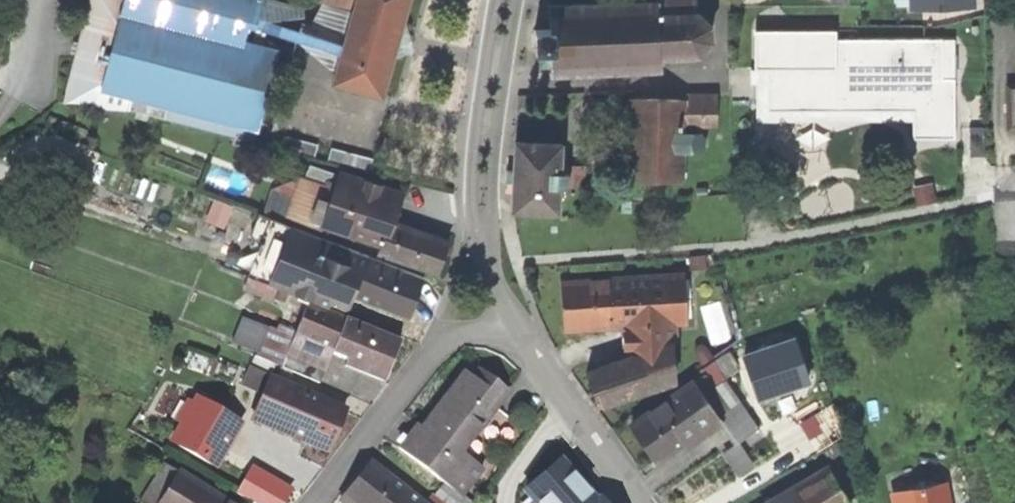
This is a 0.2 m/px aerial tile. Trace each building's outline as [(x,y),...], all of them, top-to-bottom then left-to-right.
[(62,109),(132,113),(267,147),(303,12),(260,0),(88,0),(62,109)] [(352,13),(333,85),(384,99),(411,0),(319,0),(318,4),(352,13)] [(655,0),(548,6),(549,28),(535,29),(537,54),(541,54),(541,64),(553,64),(554,75),(661,70),(661,58),(697,56),(710,43),(709,25),(696,14),(695,0),(655,0)] [(830,15),(814,15),(814,59),(755,60),(755,98),(811,98),(811,112),(850,111),(849,0),(830,0),(830,15)] [(1007,86),(1008,133),(1014,133),(1014,85),(1007,86)] [(973,160),(985,159),(983,90),(947,92),(949,132),(972,132),(973,160)] [(680,101),(630,100),(628,183),(684,185),(685,154),(701,154),(707,150),(706,141),(699,136),(700,130),(717,130),(718,96),(682,95),(680,101)] [(49,120),(44,136),(94,155),(98,138),(49,120)] [(0,162),(0,164),(85,194),(100,157),(94,155),(44,136),(32,131),(0,162)] [(565,144),(516,141),(512,212),(560,215),(561,191),(586,193),(587,168),(564,167),(565,144)] [(439,277),(451,243),(395,225),(406,193),(339,171),(333,190),(329,201),(317,198),(309,223),(321,227),(320,230),(327,232),(381,250),(378,257),(439,277)] [(329,201),(333,190),(299,179),(297,186),(292,183),(271,192),(263,216),(325,241),(327,232),(320,230),(321,227),(309,223),(317,198),(329,201)] [(410,318),(425,280),(325,241),(263,216),(253,239),(264,244),(250,278),(278,289),(310,302),(345,316),(352,296),(410,318)] [(691,260),(692,272),(707,271),(707,260),(691,260)] [(686,274),(563,280),(564,334),(624,331),(625,353),(586,372),(601,410),(677,387),(671,348),(681,347),(679,327),(689,327),(686,274)] [(278,289),(250,278),(245,291),(273,302),(278,289)] [(345,316),(310,302),(297,334),(282,370),(319,387),(331,359),(346,364),(344,371),(384,386),(401,344),(345,321),(345,316)] [(282,370),(297,334),(279,328),(277,334),(242,321),(232,348),(282,370)] [(714,360),(706,347),(695,354),(703,367),(714,360)] [(738,349),(694,381),(723,424),(738,446),(775,422),(757,393),(738,349)] [(270,378),(250,369),(241,390),(261,398),(270,378)] [(462,458),(509,396),(477,373),(471,381),(460,372),(398,453),(443,488),(462,501),(483,474),(462,458)] [(328,459),(349,413),(303,393),(292,388),(270,378),(261,398),(249,425),(328,459)] [(294,380),(292,388),(303,393),(306,384),(294,380)] [(694,381),(628,425),(657,468),(723,424),(694,381)] [(217,473),(243,427),(195,399),(191,405),(187,403),(174,426),(178,429),(168,446),(217,473)] [(754,467),(738,446),(723,457),(740,479),(754,467)] [(370,463),(339,502),(422,502),(370,463)] [(767,502),(849,502),(827,467),(767,502)] [(177,476),(163,468),(141,502),(161,502),(177,476)] [(251,469),(235,497),(245,502),(287,502),(293,492),(251,469)] [(574,469),(540,498),(545,502),(604,502),(574,469)] [(179,474),(177,476),(161,502),(227,502),(179,474)] [(949,485),(892,496),(893,502),(952,502),(949,485)] [(443,488),(436,499),(442,502),(465,502),(462,501),(443,488)]
